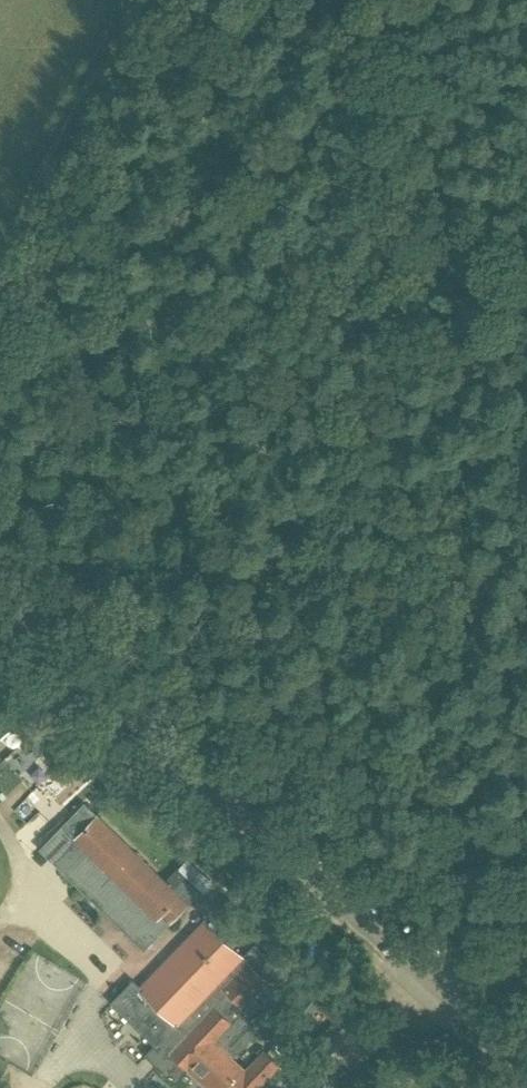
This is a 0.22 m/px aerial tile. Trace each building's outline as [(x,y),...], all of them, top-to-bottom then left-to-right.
[(1,685),(11,676),(0,663),(0,697),(6,691),(1,685)] [(13,706),(0,716),(0,742),(25,721),(13,706)] [(33,760),(70,728),(59,715),(23,747),(33,760)] [(45,774),(62,758),(55,751),(38,766),(45,774)] [(71,767),(104,799),(116,787),(83,755),(71,767)] [(57,799),(77,791),(70,773),(50,780),(57,799)] [(86,804),(43,847),(145,948),(201,891),(186,877),(173,890),(86,804)] [(115,1001),(160,1044),(149,1055),(177,1082),(190,1068),(210,1087),(259,1087),(280,1066),(266,1052),(247,1071),(216,1041),(219,1037),(236,1053),(264,1025),(264,1026),(277,1012),(269,1005),(280,993),(297,1009),(316,989),(287,962),(269,981),(207,921),(142,988),(134,981),(115,1001)] [(23,984),(42,949),(29,942),(10,977),(23,984)] [(286,1001),(277,1011),(285,1019),(294,1009),(286,1001)]
